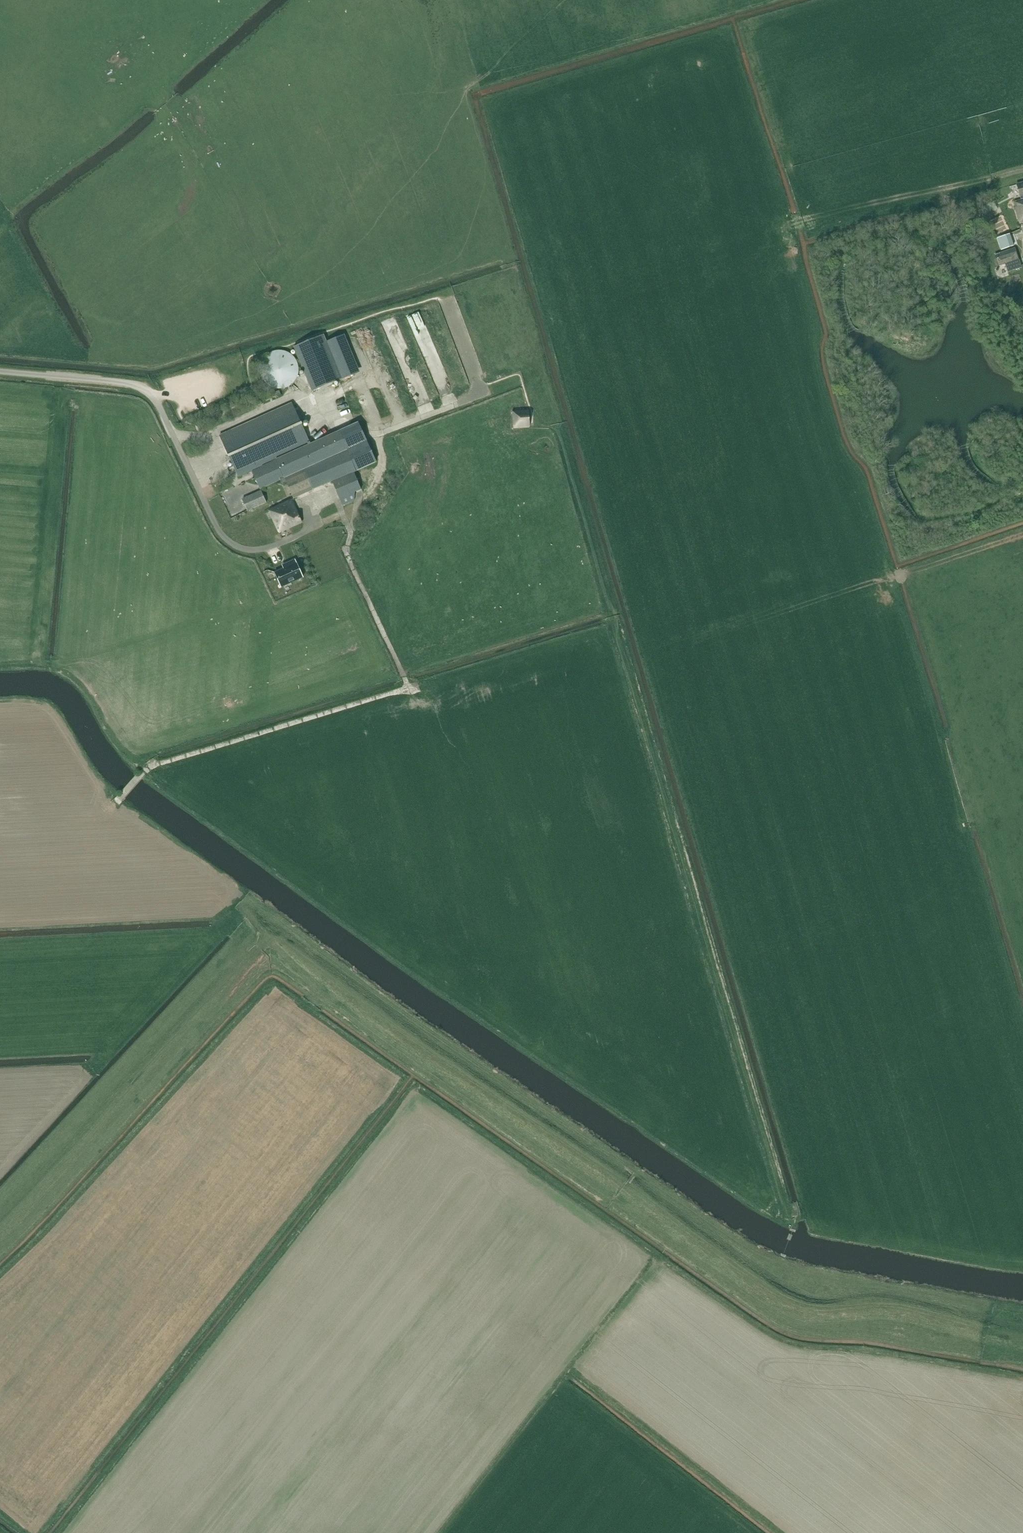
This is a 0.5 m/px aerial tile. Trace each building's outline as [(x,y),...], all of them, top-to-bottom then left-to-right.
[(1014,202),(1020,222),(1022,221),(1022,183),(1016,185),(1021,200),(1014,202)] [(1010,233),(996,239),(1001,251),(1015,245),(1010,233)] [(1009,254),(996,258),(999,266),(1005,263),(1008,272),(1021,267),(1015,248),(1008,250),(1009,254)] [(296,360),(298,359),(312,391),(342,379),(324,335),(294,347),(296,353),(292,355),(291,354),(289,352),(286,351),(283,351),(280,350),(277,351),(274,351),(271,352),(269,354),(266,356),(264,358),(263,361),(262,363),(261,366),(261,369),(261,372),(262,375),(263,378),(264,381),(266,383),(268,385),(271,387),(274,388),(277,389),(280,389),(283,389),(286,388),(289,387),(291,385),(293,383),(295,381),(297,378),(298,376),(299,373),(299,370),(299,367),(298,364),(297,361),(296,360)] [(292,403),(219,436),(239,477),(251,472),(252,471),(258,485),(260,489),(281,480),(282,484),(287,482),(294,499),(332,482),(343,506),(355,501),(355,493),(348,476),(339,454),(349,450),(341,432),(311,445),(292,403)] [(513,412),(514,428),(530,427),(529,410),(513,412)] [(255,495),(244,500),(248,509),(266,501),(262,491),(255,495)] [(270,510),(280,532),(302,522),(292,500),(270,510)] [(275,573),(282,587),(303,578),(295,560),(287,563),(289,567),(275,573)]
